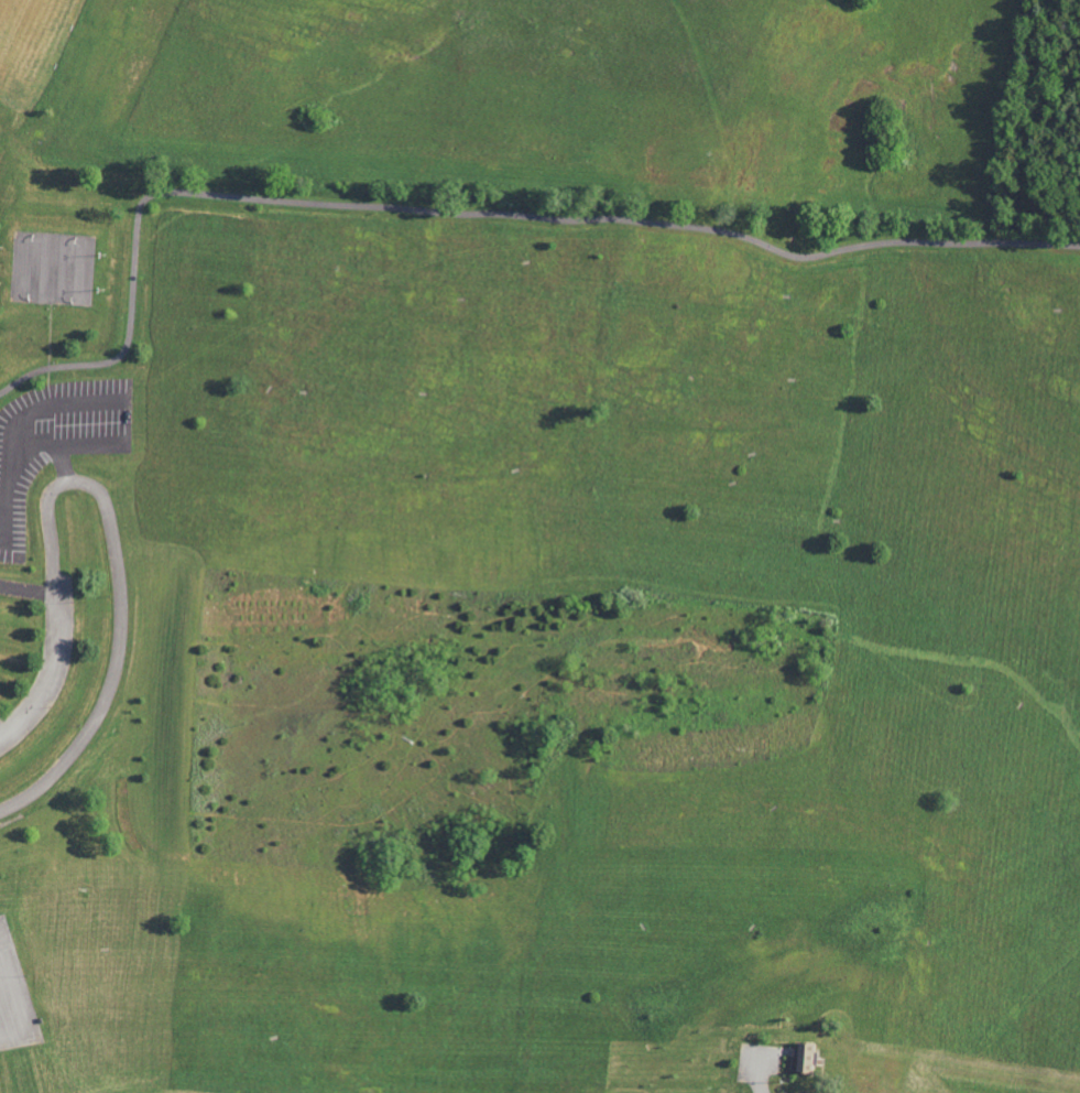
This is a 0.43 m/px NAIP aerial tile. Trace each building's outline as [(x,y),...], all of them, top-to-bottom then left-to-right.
[(810,1073),(810,1064),(815,1064),(816,1042),(794,1041),(793,1072),(810,1073)]
